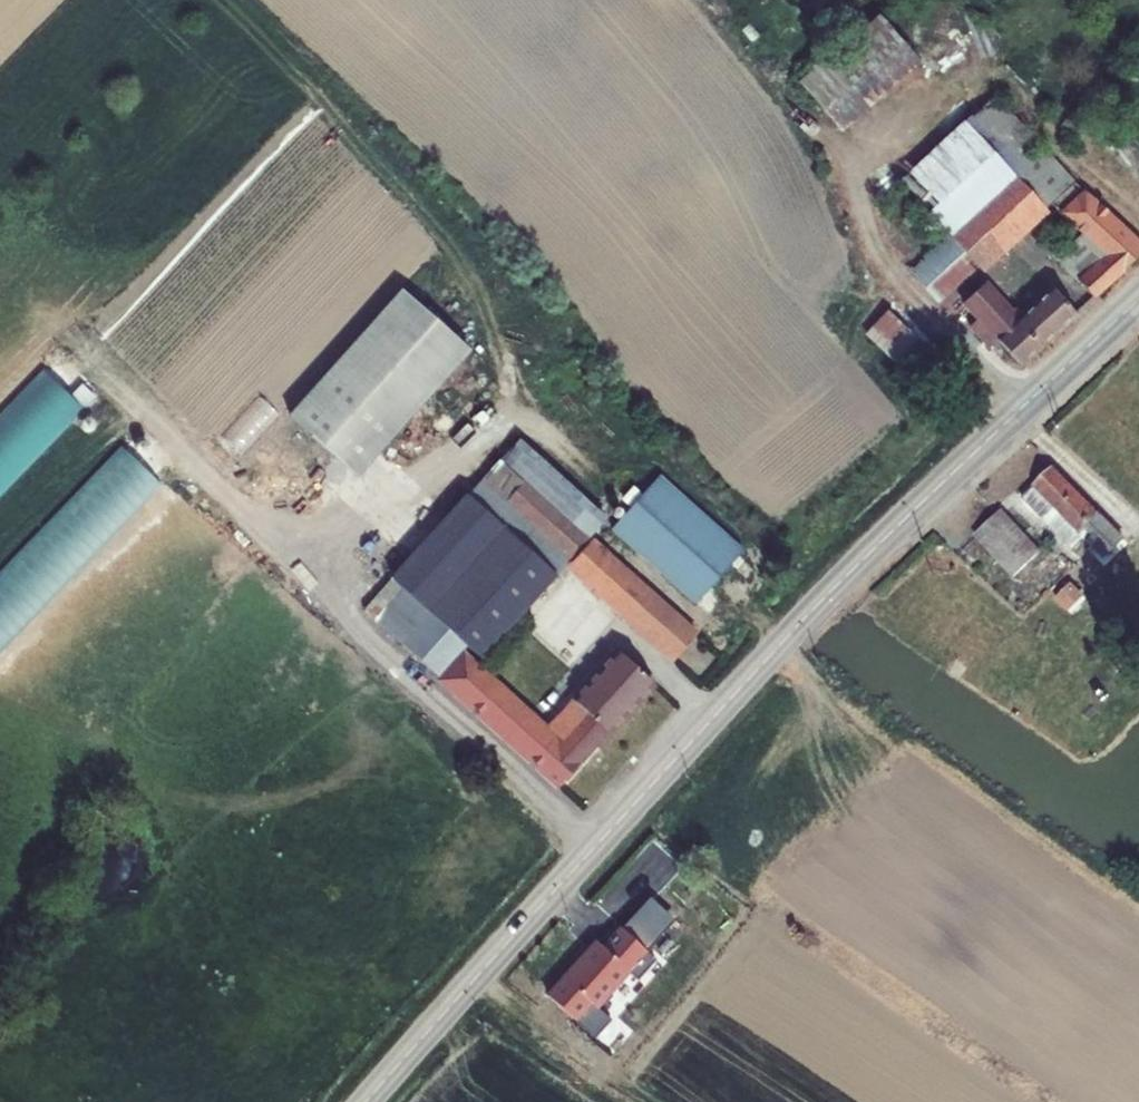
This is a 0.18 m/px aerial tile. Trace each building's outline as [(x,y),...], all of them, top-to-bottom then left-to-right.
[(918,65),(876,16),(796,84),(839,132),(918,65)] [(1048,204),(1069,185),(1071,183),(989,98),(961,123),(1041,210),(1048,204)] [(1041,210),(961,123),(897,183),(910,197),(948,239),(975,269),(1041,210)] [(1138,255),(1138,247),(1069,185),(1048,204),(1078,236),(1064,249),(1052,260),(1091,301),(1138,255)] [(948,239),(910,197),(887,218),(904,238),(914,231),(934,252),(948,239)] [(948,239),(934,252),(909,275),(935,305),(975,269),(948,239)] [(1044,252),(1052,260),(1064,249),(1056,240),(1044,252)] [(1019,367),(1073,317),(1051,292),(1020,320),(1012,311),(1006,317),(980,287),(960,305),(974,321),(966,328),(980,343),(988,336),(1019,367)] [(398,290),(283,417),(352,480),(467,353),(398,290)] [(952,350),(897,299),(862,337),(916,388),(927,376),(951,351),(952,350)] [(974,321),(960,305),(952,313),(966,328),(974,321)] [(52,365),(0,422),(0,500),(76,416),(101,388),(89,377),(78,387),(52,365)] [(133,438),(32,548),(71,584),(172,474),(133,438)] [(585,540),(604,519),(517,441),(465,499),(552,577),(562,565),(585,540)] [(1053,470),(1020,501),(1047,528),(1061,516),(1102,558),(1121,539),(1053,470)] [(740,552),(656,479),(612,526),(608,530),(693,606),(740,552)] [(465,499),(363,612),(413,657),(440,627),(448,633),(462,646),(477,659),(552,577),(465,499)] [(999,512),(967,543),(998,577),(1007,568),(1015,576),(1038,554),(999,512)] [(621,573),(585,540),(562,565),(598,598),(621,573)] [(32,548),(0,583),(0,654),(4,657),(71,584),(32,548)] [(692,636),(621,573),(598,598),(670,661),(692,636)] [(440,627),(413,657),(420,664),(441,641),(448,633),(440,627)] [(462,646),(448,633),(441,641),(456,653),(462,646)] [(441,641),(420,664),(556,787),(577,764),(543,731),(456,653),(441,641)] [(557,715),(594,746),(650,684),(615,653),(557,715)] [(543,731),(577,764),(594,746),(557,715),(543,731)] [(620,979),(629,970),(597,941),(547,995),(578,1024),(608,993),(617,1001),(629,989),(620,979)] [(604,1014),(617,1001),(608,993),(578,1024),(593,1038),(605,1026),(611,1020),(604,1014)] [(621,1042),(605,1026),(593,1038),(610,1053),(621,1042)]
